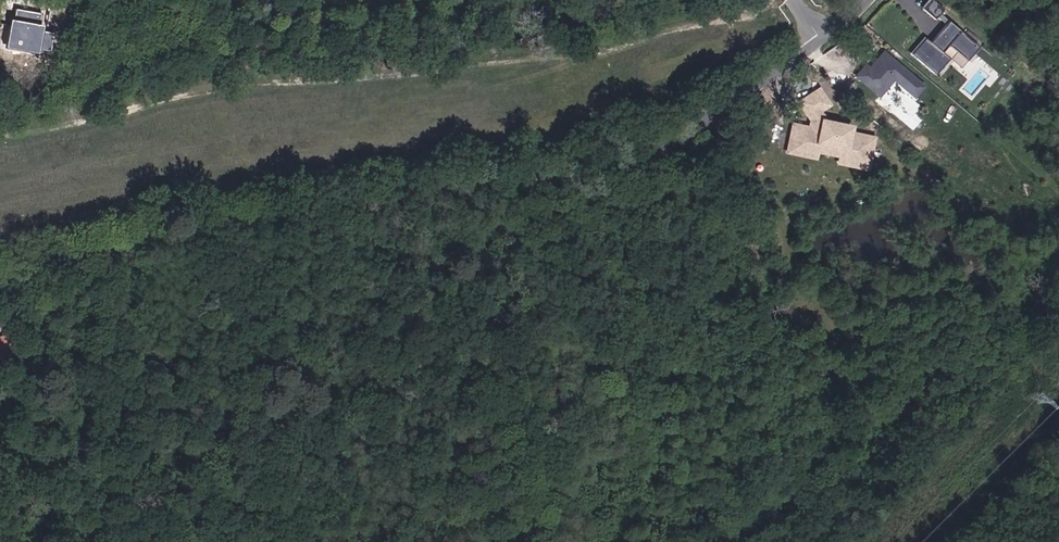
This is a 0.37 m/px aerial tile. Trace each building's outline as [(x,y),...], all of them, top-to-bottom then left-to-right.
[(946,7),(936,0),(929,0),(923,8),(936,19),(946,7)] [(52,33),(62,32),(58,7),(41,9),(39,4),(30,5),(15,8),(17,24),(24,23),(25,33),(51,29),(52,33)] [(925,35),(912,51),(940,72),(951,57),(963,67),(981,44),(951,21),(935,42),(925,35)] [(25,36),(25,33),(24,23),(17,24),(19,37),(25,36)] [(884,46),(858,77),(885,100),(900,83),(917,97),(928,84),(884,46)] [(847,102),(853,107),(857,101),(851,97),(847,102)] [(872,124),(878,115),(857,101),(853,107),(872,124)] [(868,132),(872,124),(853,107),(847,102),(831,124),(844,135),(849,127),(857,132),(860,128),(868,132)]
